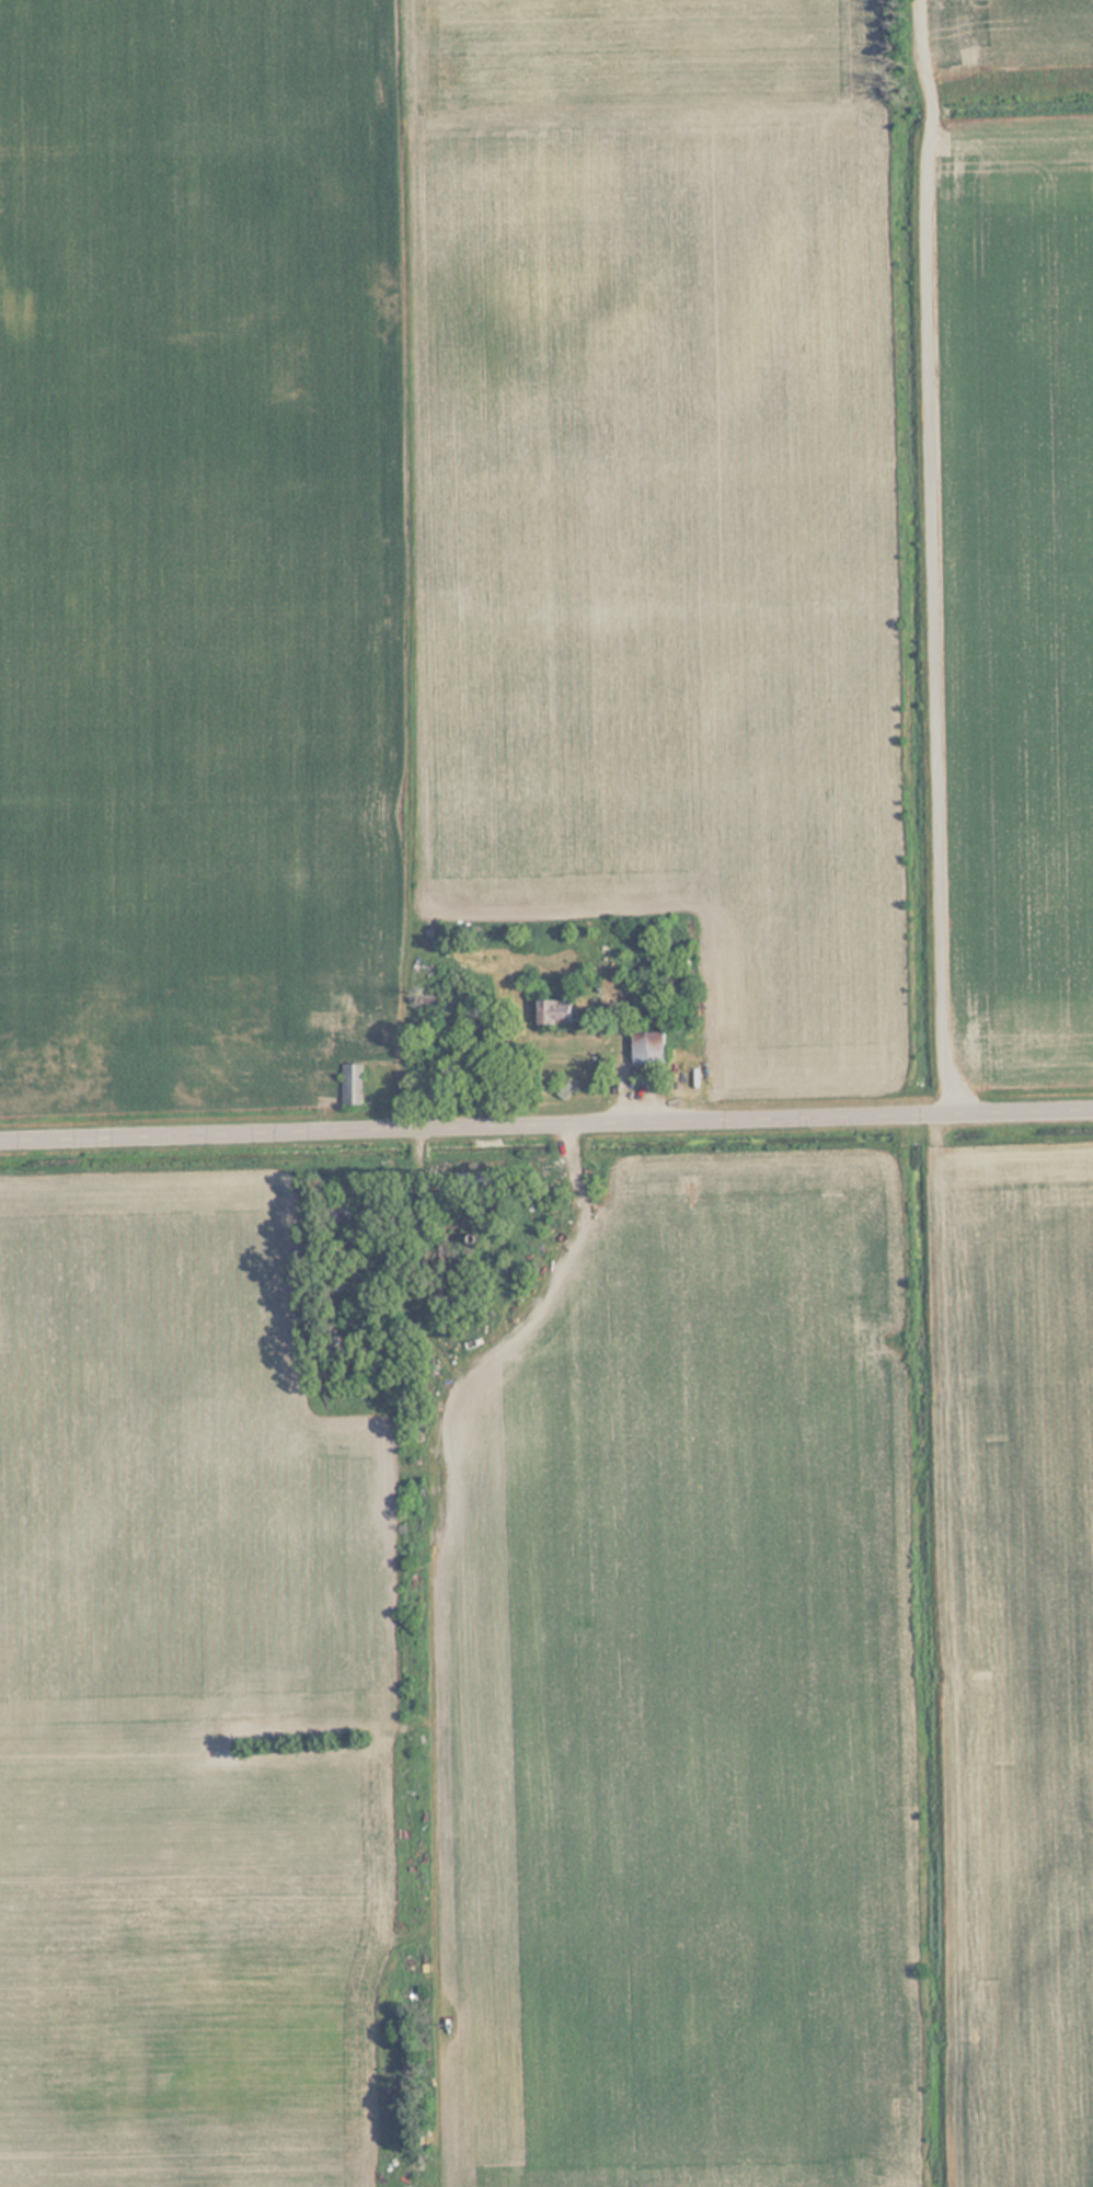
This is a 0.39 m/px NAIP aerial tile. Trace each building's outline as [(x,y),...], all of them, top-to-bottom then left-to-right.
[(578,1000),(544,1000),(544,1022),(578,1022),(578,1000)] [(668,1062),(668,1030),(636,1031),(636,1062),(668,1062)] [(366,1062),(344,1062),(344,1103),(366,1103),(366,1062)] [(556,1086),(566,1098),(579,1086),(568,1074),(556,1086)] [(357,1196),(341,1199),(344,1219),(360,1216),(357,1196)]
